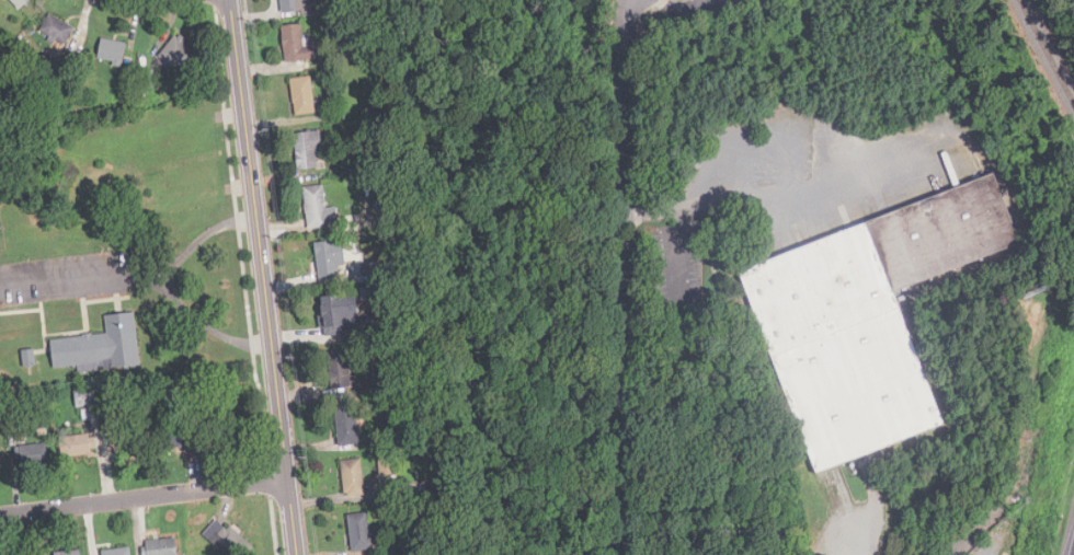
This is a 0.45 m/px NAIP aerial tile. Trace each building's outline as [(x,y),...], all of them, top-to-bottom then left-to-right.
[(15,10),(30,0),(8,0),(15,10)] [(281,13),(311,10),(310,0),(279,0),(281,13)] [(38,33),(65,45),(73,25),(48,13),(38,33)] [(282,25),(284,61),(305,59),(301,23),(282,25)] [(157,54),(172,68),(178,61),(183,67),(197,54),(176,34),(157,54)] [(125,42),(101,36),(96,58),(121,63),(125,42)] [(294,114),(315,112),(311,76),(290,78),(294,114)] [(293,132),(298,170),(318,167),(316,149),(321,148),(319,129),(293,132)] [(1019,243),(994,174),(739,273),(818,475),(945,426),(891,293),(1019,243)] [(304,186),(306,229),(327,227),(323,185),(304,186)] [(318,279),(347,276),(343,240),(313,243),(318,279)] [(324,336),(359,332),(355,292),(320,297),(324,336)] [(139,366),(134,312),(104,315),(105,334),(50,338),(53,368),(77,365),(77,371),(139,366)] [(327,351),(329,385),(349,383),(346,350),(327,351)] [(76,406),(95,405),(93,389),(75,391),(76,406)] [(354,404),(333,406),(339,448),(358,446),(354,404)] [(98,416),(96,407),(81,409),(83,418),(98,416)] [(158,449),(185,446),(183,423),(155,426),(158,449)] [(111,453),(139,453),(139,425),(111,425),(111,453)] [(57,438),(62,459),(87,453),(82,431),(57,438)] [(18,466),(47,462),(44,441),(14,446),(18,466)] [(341,460),(344,496),(364,494),(361,459),(341,460)] [(370,550),(367,512),(347,513),(351,551),(370,550)] [(202,535),(217,548),(220,544),(234,554),(245,554),(252,546),(228,527),(226,529),(216,519),(202,535)] [(145,554),(177,554),(175,537),(144,541),(145,554)]
